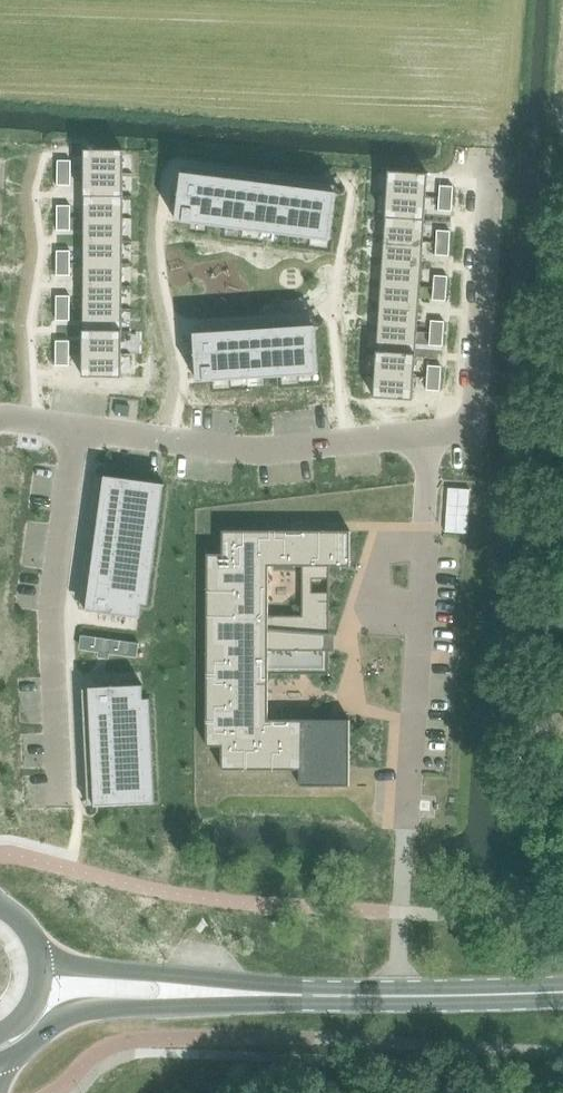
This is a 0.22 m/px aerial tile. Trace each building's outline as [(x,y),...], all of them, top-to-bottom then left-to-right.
[(85,150),(85,173),(124,173),(124,150),(85,150)] [(58,160),(58,173),(71,173),(72,161),(58,160)] [(389,171),(387,194),(426,197),(428,174),(389,171)] [(182,172),(176,220),(330,240),(336,192),(182,172)] [(58,173),(58,185),(71,185),(71,173),(58,173)] [(85,173),(84,196),(124,196),(124,173),(85,173)] [(440,185),(440,198),(453,199),(454,186),(440,185)] [(387,194),(386,217),(425,219),(426,197),(387,194)] [(84,196),(84,218),(123,218),(124,196),(84,196)] [(440,198),(439,210),(452,211),(453,199),(440,198)] [(58,205),(58,218),(71,218),(71,206),(58,205)] [(386,217),(384,239),(423,242),(425,219),(386,217)] [(58,218),(57,230),(71,230),(71,218),(58,218)] [(84,218),(84,241),(123,241),(123,218),(84,218)] [(437,230),(437,243),(450,244),(451,231),(437,230)] [(384,239),(383,262),(422,264),(423,242),(384,239)] [(84,241),(84,263),(123,264),(123,241),(84,241)] [(437,243),(436,255),(449,256),(450,244),(437,243)] [(57,251),(57,263),(71,263),(71,251),(57,251)] [(383,262),(381,284),(420,287),(422,264),(383,262)] [(57,263),(57,275),(71,276),(71,263),(57,263)] [(84,263),(84,286),(123,286),(123,264),(84,263)] [(434,275),(434,288),(447,289),(448,276),(434,275)] [(381,284),(380,307),(419,309),(420,287),(381,284)] [(84,286),(83,308),(123,309),(123,286),(84,286)] [(434,288),(433,300),(446,301),(447,289),(434,288)] [(57,296),(57,308),(70,308),(70,296),(57,296)] [(380,307),(378,329),(417,332),(419,309),(380,307)] [(57,308),(57,320),(70,321),(70,308),(57,308)] [(83,308),(83,331),(122,331),(123,309),(83,308)] [(431,320),(431,333),(444,334),(445,321),(431,320)] [(314,325),(194,333),(197,381),(317,373),(314,325)] [(378,329),(377,352),(416,354),(417,332),(378,329)] [(83,331),(83,353),(122,354),(122,331),(83,331)] [(431,333),(430,345),(443,346),(444,334),(431,333)] [(56,341),(56,353),(70,353),(70,341),(56,341)] [(377,352),(375,374),(414,377),(416,354),(377,352)] [(56,353),(56,366),(70,366),(70,353),(56,353)] [(83,353),(83,377),(122,377),(122,354),(83,353)] [(428,365),(428,378),(441,379),(442,366),(428,365)] [(375,374),(374,398),(413,400),(414,377),(375,374)] [(428,378),(427,390),(440,391),(441,379),(428,378)] [(104,476),(86,610),(139,617),(157,483),(104,476)] [(330,566),(350,566),(351,531),(223,531),(223,554),(208,554),(207,746),(222,746),(222,770),(296,770),(296,769),(300,769),(300,786),(350,786),(350,720),(269,720),(269,674),(329,674),(330,566)] [(83,632),(81,645),(134,652),(136,639),(83,632)] [(142,687),(89,689),(91,728),(91,737),(95,807),(148,804),(142,687)]
